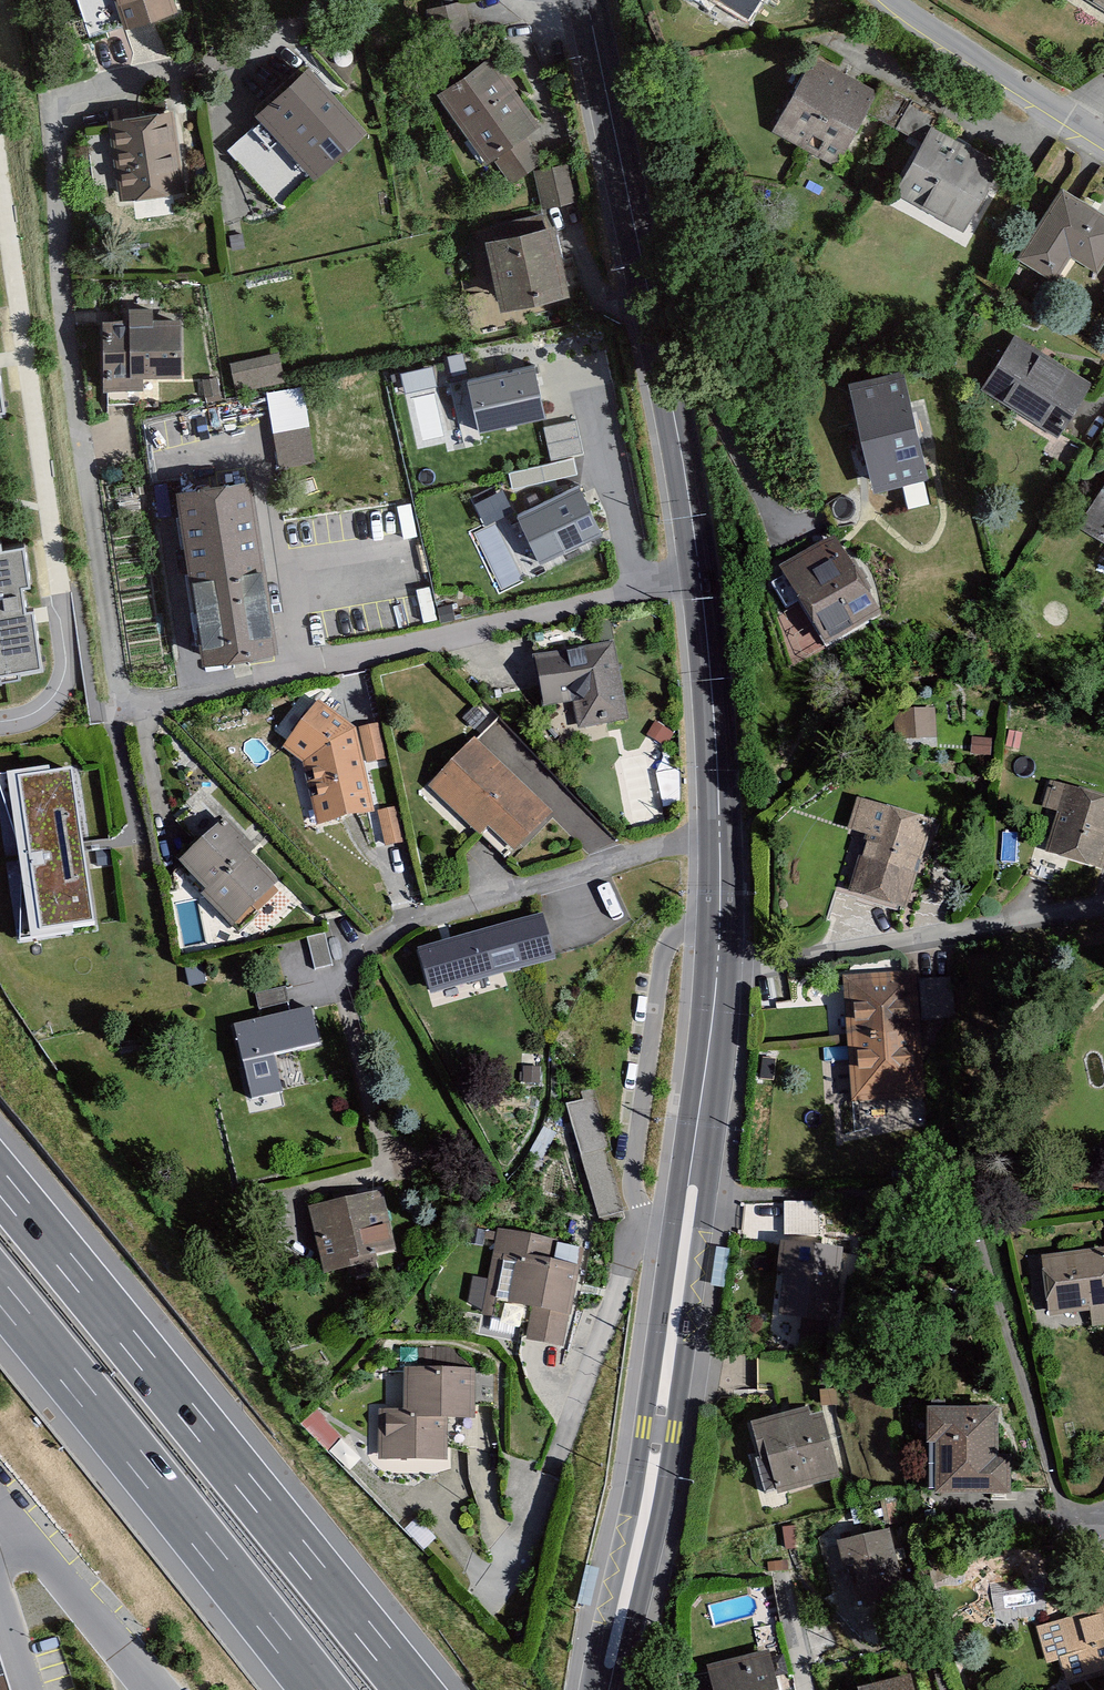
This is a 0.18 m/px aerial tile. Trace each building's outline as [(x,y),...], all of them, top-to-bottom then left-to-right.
[(124,32),(179,15),(174,0),(114,0),(124,32)] [(748,21),(761,0),(714,0),(748,21)] [(1103,11),(1103,0),(1086,0),(1103,11)] [(472,36),(466,3),(426,10),(433,43),(472,36)] [(544,126),(495,54),(438,93),(486,163),(496,157),(514,184),(545,162),(528,137),(544,126)] [(879,97),(815,60),(773,133),(838,170),(869,116),(879,97)] [(306,71),(256,120),(317,181),(367,133),(306,71)] [(879,97),(869,116),(898,132),(914,104),(885,87),(879,97)] [(173,113),(108,123),(120,204),(186,194),(173,113)] [(896,198),(965,237),(1003,169),(934,130),(896,198)] [(583,202),(575,164),(534,172),(541,210),(583,202)] [(1072,259),(1099,276),(1103,267),(1103,215),(1063,189),(1017,262),(1056,285),(1072,259)] [(556,230),(487,245),(502,316),(571,301),(556,230)] [(128,323),(102,324),(104,393),(144,392),(143,378),(181,377),(180,321),(153,322),(153,310),(128,311),(128,323)] [(983,393),(1060,443),(1096,389),(1019,338),(983,393)] [(280,353),(230,364),(237,395),(287,384),(280,353)] [(404,388),(435,385),(433,366),(402,369),(404,388)] [(533,366),(467,380),(479,435),(545,421),(533,366)] [(906,375),(850,388),(875,498),(931,485),(906,375)] [(313,461),(307,386),(270,389),(275,464),(313,461)] [(577,421),(543,428),(550,461),(584,454),(577,421)] [(251,485),(176,497),(204,671),(279,659),(251,485)] [(577,487),(515,517),(540,568),(602,538),(577,487)] [(504,493),(477,497),(480,517),(507,513),(504,493)] [(1080,531),(1103,545),(1103,493),(1080,531)] [(849,559),(835,534),(778,566),(824,645),(880,612),(868,591),(874,588),(855,556),(849,559)] [(19,676),(18,670),(41,666),(32,608),(24,610),(21,586),(29,584),(23,544),(1,547),(0,540),(0,679),(19,676)] [(614,639),(533,654),(543,706),(572,700),(578,728),(630,718),(614,639)] [(318,698),(281,743),(301,760),(315,823),(373,810),(363,763),(355,727),(318,698)] [(896,739),(937,738),(936,706),(895,707),(896,739)] [(379,722),(358,726),(366,763),(387,758),(379,722)] [(676,736),(657,724),(649,737),(668,749),(676,736)] [(552,810),(475,736),(427,785),(479,834),(487,825),(515,851),(552,810)] [(992,737),(974,736),(973,755),(990,757),(992,737)] [(72,767),(50,770),(49,765),(7,770),(7,773),(0,774),(0,788),(16,836),(20,939),(74,932),(73,927),(94,924),(83,846),(72,767)] [(1045,851),(1103,868),(1103,866),(1103,796),(1049,780),(1041,807),(1056,812),(1045,851)] [(846,889),(907,908),(934,820),(854,795),(845,827),(864,833),(846,889)] [(398,806),(377,810),(384,845),(405,840),(398,806)] [(246,836),(225,814),(178,859),(205,886),(199,891),(232,925),(278,880),(240,841),(246,836)] [(556,956),(542,910),(416,947),(430,993),(556,956)] [(325,933),(307,937),(314,968),(332,964),(325,933)] [(917,969),(842,975),(852,1101),(926,1095),(917,969)] [(313,1005),(233,1023),(249,1098),(284,1090),(276,1053),(321,1043),(313,1005)] [(523,1083),(540,1083),(540,1066),(523,1066),(523,1083)] [(590,1096),(566,1103),(599,1218),(623,1211),(590,1096)] [(383,1189),(307,1205),(323,1274),(380,1261),(378,1253),(396,1248),(383,1189)] [(819,1232),(819,1199),(784,1200),(784,1233),(819,1232)] [(579,1244),(497,1228),(480,1312),(531,1322),(528,1337),(560,1344),(579,1244)] [(846,1248),(779,1240),(776,1270),(783,1271),(779,1314),(838,1321),(846,1248)] [(1049,1260),(1055,1315),(1098,1310),(1100,1328),(1103,1327),(1103,1254),(1049,1260)] [(477,1367),(404,1365),(404,1407),(381,1407),(380,1459),(445,1460),(446,1417),(476,1417),(477,1367)] [(841,1393),(822,1392),(822,1408),(841,1409),(841,1393)] [(1000,1405),(926,1404),(926,1443),(935,1443),(934,1493),(1012,1493),(1012,1451),(1000,1451),(1000,1405)] [(808,1407),(748,1423),(767,1496),(839,1477),(822,1411),(810,1414),(808,1407)] [(891,1535),(838,1549),(843,1571),(852,1568),(863,1613),(908,1601),(891,1535)] [(1047,1633),(1057,1666),(1072,1662),(1078,1684),(1103,1677),(1103,1617),(1047,1633)] [(706,1672),(710,1689),(777,1689),(768,1656),(706,1672)] [(0,1657),(0,1689),(10,1689),(0,1657)] [(878,1689),(917,1689),(914,1680),(878,1689)]
